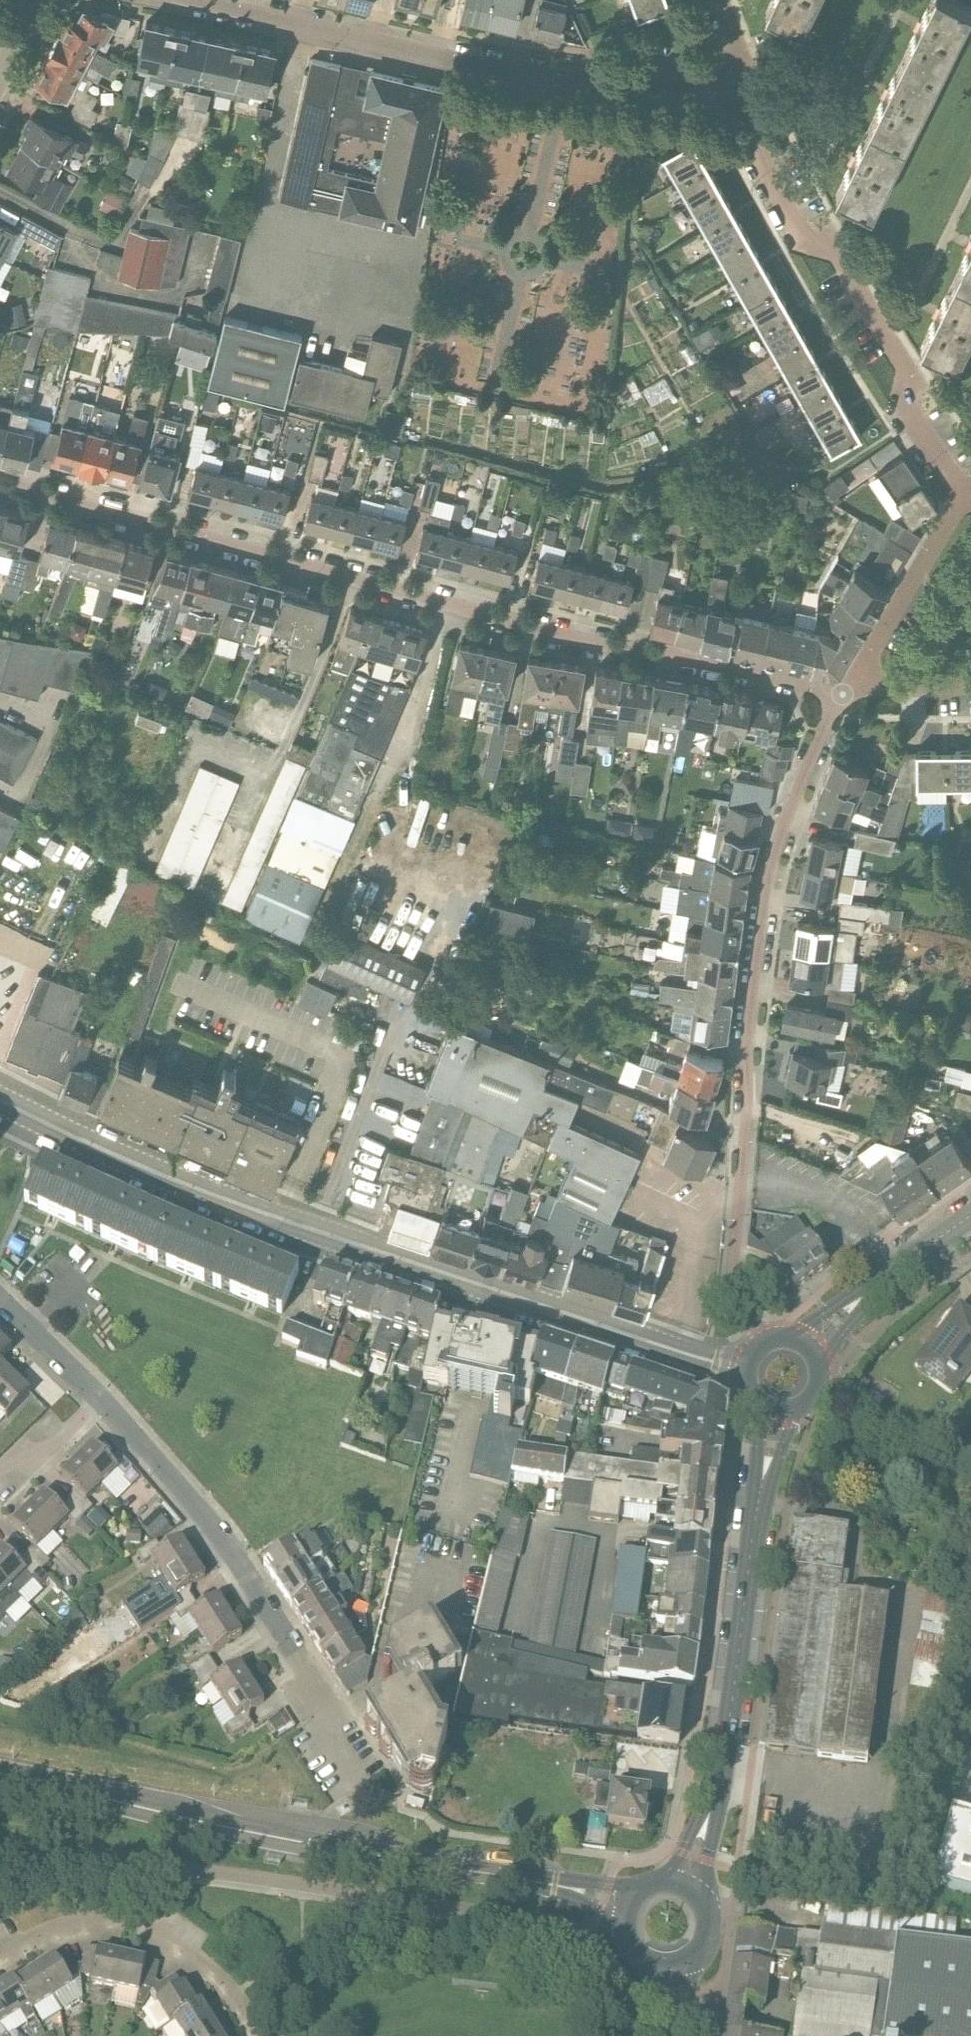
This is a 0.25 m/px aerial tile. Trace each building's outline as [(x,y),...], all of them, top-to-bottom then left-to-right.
[(372,0),(345,0),(345,2),(370,8),(372,0)] [(415,7),(437,12),(440,0),(417,0),(415,7)] [(488,21),(493,0),(465,0),(462,15),(488,21)] [(488,21),(515,28),(522,0),(493,0),(488,21)] [(642,16),(670,6),(667,0),(636,0),(642,16)] [(766,12),(769,14),(801,30),(815,0),(772,0),(766,12)] [(938,76),(970,8),(970,7),(958,1),(956,0),(931,0),(922,19),(916,30),(902,58),(938,76)] [(560,39),(568,10),(539,3),(532,32),(560,39)] [(106,40),(112,30),(126,33),(129,18),(101,11),(99,16),(84,8),(77,22),(68,17),(60,32),(94,51),(95,49),(101,37),(106,40)] [(150,77),(166,81),(178,29),(147,22),(137,64),(152,67),(150,77)] [(186,74),(199,77),(199,76),(208,35),(178,29),(166,81),(183,85),(186,74)] [(81,74),(82,72),(88,62),(110,74),(117,61),(95,49),(94,51),(60,32),(59,31),(46,57),(81,74)] [(216,92),(232,96),(245,44),(208,35),(199,76),(199,77),(218,81),(216,92)] [(251,89),(266,92),(276,51),(245,44),(232,96),(249,100),(251,89)] [(93,107),(99,96),(88,90),(94,79),(82,72),(81,74),(46,57),(34,79),(77,101),(71,113),(91,124),(99,110),(93,107)] [(869,126),(905,144),(938,76),(902,58),(889,86),(884,97),(869,126)] [(338,214),(373,222),(372,224),(380,226),(381,224),(413,231),(446,89),(371,73),(367,97),(335,90),(340,67),(341,66),(312,59),(280,199),(309,206),(308,210),(317,212),(318,208),(338,212),(338,214)] [(141,78),(127,75),(124,91),(138,94),(141,78)] [(177,134),(188,137),(195,107),(199,91),(187,88),(183,103),(180,102),(173,133),(177,134)] [(256,119),(268,122),(272,107),(259,104),(256,119)] [(207,108),(207,110),(195,107),(188,137),(203,140),(210,109),(207,108)] [(23,144),(62,164),(68,153),(71,155),(72,153),(81,158),(89,143),(66,131),(67,129),(54,122),(52,126),(32,116),(26,127),(30,130),(23,144)] [(118,120),(113,141),(128,149),(133,123),(118,120)] [(905,144),(869,126),(856,154),(851,164),(836,194),(840,196),(871,212),(905,144)] [(149,154),(164,161),(165,160),(164,160),(177,134),(173,133),(156,127),(150,152),(149,154)] [(677,180),(706,163),(692,139),(667,153),(675,169),(672,171),(677,180)] [(57,174),(62,164),(23,144),(8,172),(34,186),(37,181),(42,185),(35,199),(58,211),(73,183),(57,174)] [(137,176),(146,159),(136,153),(127,171),(137,176)] [(164,161),(149,154),(146,159),(137,176),(136,178),(151,186),(164,161)] [(692,204),(720,188),(706,163),(677,180),(683,191),(684,190),(692,204)] [(122,173),(114,188),(127,194),(134,179),(122,173)] [(705,229),(734,213),(720,188),(692,204),(700,219),(705,229)] [(109,190),(100,207),(116,216),(125,198),(109,190)] [(720,254),(748,237),(734,213),(705,229),(711,239),(712,239),(720,254)] [(62,236),(24,215),(17,227),(56,249),(62,236)] [(168,236),(169,233),(172,221),(147,216),(143,215),(140,230),(168,236)] [(169,233),(189,238),(192,226),(174,222),(172,221),(169,233)] [(10,240),(15,230),(0,222),(0,257),(1,257),(13,263),(21,246),(10,240)] [(161,267),(164,256),(167,245),(168,236),(140,230),(131,227),(124,258),(137,261),(149,264),(161,267)] [(167,245),(186,249),(189,238),(169,233),(168,236),(167,245)] [(218,245),(239,251),(242,239),(222,233),(218,245)] [(734,279),(762,262),(748,237),(720,254),(728,268),(734,279)] [(970,287),(970,244),(954,279),(970,287)] [(164,256),(183,261),(186,249),(167,245),(164,256)] [(215,257),(236,263),(239,251),(218,245),(215,257)] [(96,262),(121,270),(124,258),(100,250),(96,262)] [(161,268),(181,272),(183,261),(164,256),(161,267),(161,268)] [(212,269),(233,275),(236,263),(215,257),(212,269)] [(119,278),(132,281),(137,261),(124,258),(121,270),(119,278)] [(132,281),(144,284),(149,264),(137,261),(132,281)] [(748,303),(776,287),(762,262),(734,279),(739,288),(740,288),(748,303)] [(144,284),(157,287),(161,268),(161,267),(149,264),(144,284)] [(47,325),(47,326),(63,270),(49,266),(33,323),(35,323),(34,324),(36,324),(46,327),(47,327),(47,325)] [(161,268),(157,287),(178,284),(181,272),(161,268)] [(209,281),(230,287),(233,275),(212,269),(209,281)] [(47,326),(62,328),(77,274),(63,270),(47,326)] [(79,325),(86,296),(91,278),(77,274),(62,328),(78,330),(79,325)] [(954,279),(935,317),(921,346),(925,348),(924,349),(956,364),(970,334),(970,287),(954,279)] [(214,295),(226,298),(227,298),(230,287),(209,281),(206,292),(214,295)] [(761,328),(790,312),(776,287),(748,303),(756,317),(755,317),(761,328)] [(226,298),(214,295),(208,318),(220,321),(226,298)] [(79,325),(92,327),(98,299),(86,296),(79,325)] [(92,327),(104,329),(110,301),(98,299),(92,327)] [(104,329),(116,331),(121,303),(110,301),(104,329)] [(22,302),(5,306),(11,327),(27,323),(22,302)] [(124,333),(127,333),(133,306),(121,303),(116,331),(124,333)] [(127,333),(140,332),(144,308),(133,306),(127,333)] [(148,332),(152,332),(156,310),(144,308),(140,332),(148,332)] [(152,332),(164,333),(168,312),(156,310),(152,332)] [(173,334),(178,320),(179,315),(168,312),(164,333),(169,333),(173,334)] [(776,352),(804,336),(790,312),(761,328),(767,338),(768,337),(776,352)] [(199,325),(202,318),(188,313),(185,322),(178,320),(173,334),(180,337),(193,341),(213,348),(218,331),(199,325)] [(208,384),(285,403),(302,335),(225,316),(208,384)] [(687,325),(690,331),(699,326),(695,320),(687,325)] [(44,455),(51,430),(50,429),(54,416),(30,409),(39,373),(32,371),(47,327),(46,327),(36,324),(34,324),(13,405),(14,405),(0,456),(0,457),(41,468),(44,455)] [(14,331),(14,332),(10,345),(26,350),(31,336),(14,331)] [(710,345),(704,334),(696,339),(702,349),(710,345)] [(303,347),(301,356),(291,396),(365,415),(371,391),(389,395),(402,342),(372,335),(368,353),(348,347),(343,367),(324,362),(327,353),(303,347)] [(789,378),(819,361),(804,336),(776,352),(784,366),(783,366),(789,378)] [(193,341),(180,337),(176,349),(189,353),(193,341)] [(804,402),(833,386),(819,361),(789,378),(795,387),(804,402)] [(817,427),(847,411),(833,386),(804,402),(812,415),(811,416),(817,427)] [(220,394),(206,391),(202,406),(216,410),(220,394)] [(44,455),(80,465),(93,410),(83,406),(85,399),(69,395),(61,424),(62,424),(60,432),(51,430),(44,455)] [(14,405),(13,405),(1,401),(0,404),(0,456),(14,405)] [(95,401),(93,410),(80,465),(105,472),(116,433),(104,430),(110,406),(95,401)] [(384,420),(405,425),(407,414),(402,413),(392,410),(387,409),(384,420)] [(847,411),(817,427),(822,436),(826,434),(835,450),(861,435),(847,411)] [(116,433),(105,472),(141,481),(149,454),(151,444),(150,444),(142,442),(149,416),(134,412),(132,420),(127,419),(124,432),(128,433),(127,436),(116,433)] [(273,430),(277,417),(264,414),(261,427),(273,430)] [(405,425),(384,420),(381,431),(402,436),(405,425)] [(151,444),(149,454),(141,481),(141,482),(170,490),(181,452),(173,450),(178,428),(156,422),(150,444),(151,444)] [(766,445),(757,428),(751,432),(760,448),(766,445)] [(592,441),(604,442),(605,432),(593,431),(592,441)] [(239,445),(229,442),(225,456),(235,459),(239,445)] [(315,451),(308,478),(322,482),(329,455),(315,451)] [(444,458),(445,454),(434,451),(432,460),(437,462),(444,458)] [(895,514),(902,510),(912,524),(938,506),(937,505),(936,505),(921,483),(922,483),(922,482),(921,482),(904,456),(878,474),(885,484),(878,489),(895,514)] [(289,458),(285,472),(295,475),(299,461),(289,458)] [(197,464),(188,495),(212,501),(221,470),(197,464)] [(212,501),(236,507),(244,476),(221,470),(212,501)] [(383,472),(376,496),(387,499),(393,475),(383,472)] [(344,473),(340,487),(350,490),(354,476),(344,473)] [(748,487),(763,487),(763,475),(748,475),(748,487)] [(236,507),(259,513),(267,483),(244,476),(236,507)] [(833,498),(848,487),(841,476),(825,487),(833,498)] [(427,477),(419,507),(433,511),(441,480),(427,477)] [(779,502),(784,481),(782,478),(770,477),(767,479),(763,498),(779,502)] [(267,483),(259,513),(283,520),(291,489),(267,483)] [(404,488),(400,503),(411,506),(415,491),(404,488)] [(722,491),(712,489),(711,497),(720,498),(722,491)] [(793,503),(796,492),(788,491),(785,501),(793,503)] [(304,525),(328,531),(336,501),(312,495),(304,525)] [(328,531),(351,538),(359,507),(336,501),(328,531)] [(455,502),(451,517),(462,519),(466,505),(455,502)] [(20,551),(30,515),(0,507),(0,508),(0,546),(20,551)] [(351,538),(374,544),(383,513),(359,507),(351,538)] [(424,524),(416,555),(440,561),(448,530),(451,518),(430,512),(426,525),(424,524)] [(491,512),(488,526),(498,529),(502,515),(491,512)] [(383,513),(374,544),(398,550),(407,520),(383,513)] [(516,518),(512,532),(523,535),(527,521),(516,518)] [(892,519),(883,534),(912,551),(921,536),(892,519)] [(53,559),(66,563),(76,527),(50,520),(40,560),(29,557),(21,586),(34,590),(39,572),(48,575),(53,559)] [(49,610),(62,614),(76,578),(85,581),(87,577),(98,533),(76,527),(66,563),(68,564),(49,610)] [(543,541),(554,544),(558,529),(547,527),(543,541)] [(440,561),(463,567),(471,537),(448,530),(440,561)] [(94,611),(104,615),(109,604),(116,578),(115,578),(126,541),(98,533),(87,577),(85,581),(77,607),(94,611)] [(567,547),(578,550),(582,536),(571,533),(567,547)] [(471,537),(463,567),(486,574),(494,543),(471,537)] [(154,549),(126,541),(115,578),(116,578),(144,586),(145,584),(154,549)] [(494,543),(486,574),(510,580),(518,549),(494,543)] [(607,543),(604,557),(614,560),(618,545),(607,543)] [(611,574),(602,604),(626,611),(633,584),(648,588),(651,575),(652,554),(631,549),(628,563),(637,566),(633,580),(611,574)] [(6,581),(21,586),(29,557),(13,553),(6,581)] [(148,602),(163,606),(153,634),(164,639),(174,619),(177,607),(176,607),(180,593),(189,559),(168,553),(148,602)] [(650,630),(674,636),(683,602),(671,599),(675,587),(662,583),(669,559),(652,554),(651,575),(648,588),(660,591),(650,630)] [(531,586),(555,592),(563,561),(540,555),(531,586)] [(839,597),(872,616),(887,592),(852,571),(848,579),(841,575),(849,561),(838,555),(824,581),(835,587),(833,591),(840,594),(839,597)] [(199,628),(196,627),(213,565),(189,559),(180,593),(176,607),(177,607),(187,610),(181,636),(191,641),(199,628)] [(555,592),(579,598),(587,568),(563,561),(555,592)] [(217,605),(226,607),(235,571),(213,565),(196,627),(199,628),(211,631),(215,615),(214,614),(217,605)] [(579,598),(602,604),(611,574),(587,568),(579,598)] [(242,639),(249,613),(259,578),(235,571),(226,607),(227,607),(224,617),(220,634),(242,639)] [(707,608),(700,643),(728,650),(736,613),(736,612),(723,608),(728,577),(713,573),(707,608)] [(263,617),(272,619),(282,584),(259,578),(249,613),(242,639),(256,643),(263,617)] [(759,658),(768,618),(771,608),(771,606),(745,599),(749,581),(745,580),(737,614),(736,613),(728,650),(734,652),(759,658)] [(17,599),(21,586),(6,581),(4,581),(0,595),(17,599)] [(837,596),(839,597),(840,594),(833,591),(835,587),(824,581),(820,588),(837,597),(837,596)] [(313,664),(325,622),(331,624),(336,604),(321,600),(321,601),(314,599),(313,601),(307,599),(309,592),(283,585),(282,584),(272,619),(274,620),(267,646),(289,651),(288,657),(313,664)] [(771,608),(772,609),(784,611),(787,596),(775,593),(772,607),(771,606),(771,608)] [(836,637),(856,643),(872,616),(839,597),(837,596),(837,597),(829,610),(830,611),(832,619),(843,625),(837,635),(836,637)] [(683,602),(674,636),(700,643),(707,608),(683,602)] [(155,619),(158,605),(146,603),(143,616),(155,619)] [(331,666),(348,672),(358,647),(373,615),(351,608),(331,666)] [(786,664),(810,669),(818,632),(814,631),(815,615),(797,611),(794,624),(786,664)] [(416,665),(417,665),(427,632),(373,615),(358,647),(348,672),(349,672),(331,714),(387,741),(411,685),(416,665)] [(759,658),(786,664),(794,624),(768,618),(759,658)] [(87,625),(72,621),(68,636),(83,640),(87,625)] [(818,630),(818,632),(810,669),(832,674),(839,671),(856,643),(836,637),(837,635),(818,630)] [(0,633),(0,683),(1,683),(3,684),(15,636),(0,633)] [(36,639),(15,636),(3,684),(1,683),(0,686),(22,692),(36,639)] [(158,649),(162,639),(153,636),(149,646),(158,649)] [(56,643),(36,639),(22,692),(39,697),(44,680),(46,680),(56,643)] [(473,715),(477,695),(488,648),(461,642),(456,662),(452,678),(445,709),(460,712),(473,715)] [(76,646),(56,643),(46,680),(62,685),(76,646)] [(62,685),(77,689),(93,649),(76,646),(62,685)] [(500,719),(511,674),(515,654),(488,648),(477,695),(490,698),(485,718),(496,721),(500,722),(500,719)] [(535,715),(548,717),(557,661),(529,657),(526,676),(518,723),(510,721),(500,765),(509,767),(513,748),(519,749),(523,725),(533,726),(535,715)] [(574,734),(579,702),(578,702),(584,666),(557,661),(549,709),(562,711),(558,731),(574,734)] [(592,703),(590,703),(587,740),(598,741),(599,731),(615,733),(618,704),(622,672),(596,668),(592,703)] [(615,742),(627,743),(629,728),(647,731),(650,715),(655,678),(622,672),(618,704),(615,733),(616,733),(615,742)] [(248,687),(295,706),(299,696),(252,677),(248,687)] [(661,727),(679,730),(681,719),(689,683),(655,678),(650,715),(647,731),(647,735),(659,737),(661,727)] [(690,753),(695,722),(714,726),(723,690),(720,689),(689,683),(681,719),(679,730),(674,750),(677,751),(689,753),(690,753)] [(79,688),(70,710),(80,714),(89,692),(79,688)] [(765,748),(760,772),(782,778),(787,756),(790,757),(793,744),(775,740),(780,717),(784,718),(785,715),(781,714),(783,706),(763,701),(758,704),(750,702),(752,696),(723,690),(714,726),(719,727),(718,732),(734,736),(735,730),(743,732),(741,738),(769,744),(768,749),(765,748)] [(212,707),(200,702),(196,711),(208,716),(212,707)] [(227,708),(219,725),(228,730),(236,712),(227,708)] [(297,794),(356,815),(387,741),(331,714),(329,717),(330,717),(316,751),(311,762),(309,766),(297,794)] [(500,722),(496,721),(486,764),(500,767),(500,765),(510,721),(500,719),(500,722)] [(4,750),(16,728),(5,722),(0,732),(0,748),(4,750)] [(4,750),(15,756),(27,733),(16,728),(4,750)] [(15,756),(26,761),(38,739),(27,733),(15,756)] [(562,736),(558,759),(576,762),(580,739),(562,736)] [(311,762),(316,751),(293,741),(289,752),(311,762)] [(887,801),(906,752),(891,747),(884,769),(869,763),(867,769),(834,756),(825,777),(887,801)] [(4,778),(15,756),(4,750),(0,758),(0,776),(4,778)] [(917,784),(936,784),(936,751),(906,752),(887,801),(887,802),(888,803),(882,819),(877,834),(896,838),(898,839),(910,797),(917,797),(917,784)] [(936,784),(967,784),(966,751),(936,751),(936,784)] [(309,766),(311,762),(289,752),(284,763),(304,771),(307,764),(309,766)] [(15,756),(4,778),(14,783),(26,761),(15,756)] [(586,794),(591,765),(576,762),(571,791),(586,794)] [(279,773),(299,782),(304,771),(284,763),(279,773)] [(197,774),(216,783),(221,773),(201,764),(197,774)] [(216,783),(236,791),(240,781),(221,773),(216,783)] [(274,784),(294,793),(299,782),(279,773),(274,784)] [(212,793),(216,783),(197,774),(192,784),(212,793)] [(854,808),(882,819),(888,803),(887,802),(887,801),(825,777),(813,807),(832,815),(848,821),(854,808)] [(734,779),(729,805),(768,812),(773,786),(734,779)] [(453,786),(441,782),(439,791),(450,794),(453,786)] [(212,793),(232,801),(236,791),(216,783),(212,793)] [(208,802),(212,793),(192,784),(188,794),(208,802)] [(269,795),(289,804),(294,793),(274,784),(269,795)] [(208,802),(228,811),(232,801),(212,793),(208,802)] [(204,812),(208,802),(188,794),(184,804),(204,812)] [(269,858),(325,884),(339,851),(340,852),(356,815),(297,794),(296,796),(292,806),(276,842),(269,858)] [(265,805),(284,814),(289,804),(269,795),(265,805)] [(729,805),(730,799),(712,795),(711,801),(729,805)] [(41,800),(31,796),(26,808),(36,812),(41,800)] [(507,800),(496,798),(494,807),(505,809),(507,800)] [(204,812),(224,821),(228,811),(208,802),(204,812)] [(200,822),(204,812),(184,804),(180,814),(200,822)] [(260,816),(280,825),(284,814),(265,805),(260,816)] [(716,854),(715,860),(751,865),(758,838),(757,838),(762,811),(729,805),(727,816),(720,814),(712,853),(716,854)] [(5,847),(21,816),(8,810),(0,825),(0,844),(5,847)] [(200,822),(220,830),(224,821),(204,812),(200,822)] [(196,832),(200,822),(180,814),(176,823),(196,832)] [(255,827),(275,836),(280,825),(260,816),(255,827)] [(621,821),(621,819),(611,818),(608,817),(606,832),(618,834),(621,821)] [(196,832),(215,840),(220,830),(200,822),(196,832)] [(191,842),(196,832),(176,823),(171,833),(191,842)] [(659,826),(635,823),(631,839),(656,844),(659,826)] [(250,837),(270,846),(275,836),(255,827),(250,837)] [(539,831),(523,827),(521,839),(522,840),(521,844),(529,848),(530,842),(536,843),(539,831)] [(896,838),(877,834),(858,829),(854,845),(891,853),(896,838)] [(191,842),(211,850),(215,840),(196,832),(191,842)] [(167,843),(187,851),(191,842),(171,833),(167,843)] [(265,857),(270,846),(250,837),(246,848),(265,857)] [(813,837),(807,864),(843,872),(849,845),(813,837)] [(187,851),(207,860),(211,850),(191,842),(187,851)] [(183,861),(187,851),(167,843),(163,853),(183,861)] [(241,859),(261,868),(265,857),(246,848),(241,859)] [(183,861),(203,870),(207,860),(187,851),(183,861)] [(179,871),(183,861),(163,853),(159,863),(179,871)] [(124,890),(161,910),(173,887),(135,868),(137,865),(115,854),(85,912),(107,923),(124,890)] [(325,884),(269,858),(245,916),(300,940),(325,884)] [(236,870),(256,878),(261,868),(241,859),(236,870)] [(669,882),(745,892),(751,865),(715,860),(714,860),(712,874),(672,868),(669,882)] [(179,871),(199,879),(203,870),(183,861),(179,871)] [(155,872),(175,881),(179,871),(159,863),(155,872)] [(818,898),(818,900),(823,901),(824,900),(832,901),(832,900),(837,901),(839,889),(853,891),(856,875),(843,872),(807,864),(801,894),(818,898)] [(251,889),(256,878),(236,870),(231,880),(251,889)] [(179,871),(175,881),(195,889),(199,879),(179,871)] [(514,902),(519,878),(506,875),(501,899),(514,902)] [(227,891),(246,900),(251,889),(231,880),(227,891)] [(741,922),(745,892),(669,882),(666,896),(679,898),(679,899),(690,901),(691,900),(700,901),(698,915),(695,915),(741,922)] [(246,900),(227,891),(222,902),(242,910),(246,900)] [(839,916),(865,919),(888,922),(890,907),(841,900),(839,916)] [(526,912),(486,902),(481,924),(512,932),(515,922),(524,924),(526,912)] [(685,941),(685,942),(738,950),(741,922),(695,915),(694,929),(687,928),(685,941)] [(794,952),(830,957),(830,956),(844,958),(852,959),(856,932),(863,933),(865,919),(839,916),(837,928),(798,923),(794,952)] [(308,976),(296,1001),(326,1014),(337,991),(347,995),(349,991),(364,998),(371,983),(411,1001),(426,967),(342,928),(341,930),(331,925),(307,976),(308,976)] [(698,973),(698,972),(734,977),(738,950),(685,942),(685,941),(684,941),(682,957),(660,955),(655,959),(654,966),(663,967),(663,968),(698,973)] [(476,955),(464,950),(459,963),(471,967),(476,955)] [(810,983),(826,985),(830,985),(830,986),(840,987),(844,958),(830,956),(830,957),(794,952),(790,981),(810,983)] [(460,988),(467,970),(455,965),(448,983),(460,988)] [(6,1057),(62,1079),(82,1032),(73,1029),(88,991),(40,972),(6,1057)] [(659,997),(675,1002),(730,1009),(734,977),(698,972),(698,973),(696,987),(661,982),(659,997)] [(648,995),(650,983),(632,980),(631,992),(648,995)] [(828,999),(854,1003),(856,990),(840,987),(830,986),(828,999)] [(673,1033),(673,1034),(691,1040),(692,1032),(726,1036),(730,1009),(675,1002),(659,997),(654,996),(653,1005),(674,1009),(671,1033),(673,1033)] [(854,1003),(828,999),(826,1013),(787,1005),(783,1025),(797,1028),(797,1031),(815,1034),(815,1033),(834,1037),(835,1034),(838,1017),(848,1018),(851,1019),(854,1003)] [(957,1006),(953,1026),(970,1030),(970,1008),(957,1006)] [(490,1035),(493,1028),(468,1017),(465,1025),(476,1029),(490,1035)] [(470,1030),(452,1023),(427,1088),(434,1091),(465,1105),(500,1121),(575,1157),(557,1196),(610,1220),(623,1193),(627,1195),(632,1184),(628,1182),(641,1153),(640,1153),(640,1154),(532,1105),(541,1083),(607,1111),(608,1109),(617,1088),(476,1029),(476,1031),(470,1030)] [(58,1094),(96,1111),(108,1080),(97,1075),(98,1073),(82,1067),(94,1036),(82,1032),(62,1079),(64,1080),(58,1094)] [(679,1078),(715,1089),(723,1061),(688,1050),(691,1040),(673,1034),(669,1048),(684,1053),(681,1063),(666,1058),(666,1059),(662,1070),(680,1076),(679,1078)] [(570,1066),(578,1048),(555,1038),(553,1042),(542,1038),(536,1052),(570,1066)] [(786,1079),(825,1087),(831,1059),(843,1062),(846,1050),(815,1043),(812,1055),(793,1051),(786,1079)] [(169,1142),(172,1135),(177,1137),(198,1089),(197,1089),(153,1069),(157,1059),(147,1054),(142,1065),(120,1055),(110,1080),(108,1080),(96,1111),(98,1111),(101,1105),(105,1107),(102,1113),(112,1118),(115,1111),(125,1115),(122,1122),(125,1123),(128,1116),(134,1119),(131,1126),(150,1134),(152,1127),(162,1131),(159,1138),(169,1142)] [(634,1079),(640,1060),(625,1056),(619,1075),(634,1079)] [(643,1063),(637,1081),(648,1085),(673,1090),(668,1107),(706,1118),(715,1089),(679,1078),(680,1076),(662,1070),(643,1063)] [(965,1068),(961,1084),(970,1086),(970,1069),(965,1068)] [(197,1154),(224,1166),(245,1120),(244,1119),(249,1108),(234,1101),(242,1084),(235,1081),(237,1076),(225,1071),(223,1076),(222,1076),(217,1087),(217,1088),(215,1093),(199,1086),(197,1089),(198,1089),(189,1109),(189,1110),(177,1137),(195,1145),(196,1143),(201,1145),(197,1154)] [(624,1091),(617,1088),(608,1109),(630,1120),(640,1098),(632,1095),(624,1091)] [(954,1104),(970,1108),(970,1091),(958,1088),(954,1104)] [(409,1156),(442,1167),(465,1105),(434,1091),(423,1119),(424,1119),(409,1156)] [(245,1120),(224,1166),(241,1173),(242,1169),(249,1172),(247,1176),(272,1187),(300,1121),(253,1100),(250,1108),(249,1107),(249,1108),(244,1119),(245,1120)] [(427,1214),(436,1217),(439,1218),(449,1190),(475,1199),(473,1207),(486,1212),(495,1185),(481,1180),(500,1121),(465,1105),(442,1167),(409,1156),(389,1149),(379,1176),(390,1180),(384,1198),(391,1201),(427,1214)] [(867,1132),(901,1143),(910,1113),(888,1106),(881,1126),(870,1123),(867,1132)] [(685,1118),(660,1107),(647,1138),(666,1145),(661,1155),(702,1173),(715,1143),(681,1129),(685,1118)] [(913,1150),(939,1189),(970,1168),(970,1164),(951,1133),(941,1140),(938,1135),(926,1143),(929,1148),(925,1151),(920,1145),(913,1150)] [(887,1150),(868,1163),(863,1156),(839,1174),(877,1190),(882,1187),(902,1215),(939,1189),(913,1150),(912,1148),(909,1147),(893,1158),(887,1150)] [(339,1199),(347,1155),(324,1151),(316,1195),(339,1199)] [(25,1203),(89,1232),(106,1191),(44,1163),(25,1203)] [(499,1218),(486,1212),(470,1257),(499,1267),(514,1227),(514,1225),(516,1226),(529,1192),(512,1185),(499,1218)] [(475,1199),(449,1190),(439,1218),(430,1244),(470,1257),(486,1212),(473,1207),(475,1199)] [(89,1232),(153,1261),(170,1220),(106,1191),(89,1232)] [(610,1220),(557,1196),(548,1217),(545,1227),(572,1238),(554,1286),(612,1305),(626,1258),(608,1251),(618,1223),(610,1220)] [(429,1259),(440,1224),(398,1211),(387,1245),(429,1259)] [(514,1227),(499,1267),(554,1286),(572,1238),(545,1227),(548,1217),(534,1211),(528,1231),(516,1226),(514,1225),(514,1227)] [(153,1261),(217,1288),(234,1246),(170,1220),(153,1261)] [(828,1266),(809,1238),(797,1220),(761,1244),(748,1239),(747,1250),(772,1260),(794,1291),(828,1266)] [(638,1281),(633,1279),(635,1275),(634,1275),(639,1259),(628,1256),(627,1258),(626,1258),(612,1305),(644,1316),(668,1242),(652,1237),(638,1281)] [(234,1246),(217,1288),(282,1314),(299,1273),(234,1246)] [(326,1266),(314,1303),(331,1309),(322,1333),(290,1321),(282,1342),(300,1350),(297,1359),(326,1369),(328,1363),(357,1276),(326,1266)] [(370,1323),(382,1327),(395,1289),(357,1276),(328,1363),(349,1372),(357,1349),(358,1349),(364,1331),(349,1326),(352,1318),(370,1324),(370,1323)] [(391,1352),(398,1354),(404,1334),(418,1297),(395,1289),(382,1327),(372,1358),(387,1364),(391,1352)] [(395,1367),(409,1371),(425,1375),(435,1329),(436,1329),(442,1305),(418,1297),(404,1334),(398,1354),(400,1355),(395,1367)] [(918,1365),(932,1376),(939,1366),(949,1374),(947,1376),(953,1380),(954,1378),(958,1381),(970,1365),(970,1316),(962,1309),(918,1365)] [(458,1334),(436,1329),(435,1329),(425,1375),(423,1382),(449,1388),(450,1382),(506,1394),(505,1399),(498,1397),(498,1398),(495,1398),(491,1415),(494,1416),(494,1418),(483,1419),(470,1477),(509,1486),(511,1484),(519,1451),(522,1440),(533,1397),(537,1384),(537,1380),(541,1370),(536,1368),(545,1339),(542,1338),(537,1352),(518,1346),(519,1342),(518,1342),(515,1351),(459,1338),(461,1330),(459,1329),(458,1334)] [(12,1350),(0,1339),(0,1363),(12,1350)] [(537,1384),(533,1397),(564,1407),(567,1390),(568,1390),(577,1349),(545,1339),(536,1368),(541,1370),(537,1380),(537,1384)] [(592,1423),(597,1424),(601,1408),(604,1395),(614,1362),(608,1360),(577,1349),(568,1390),(567,1390),(564,1407),(557,1435),(570,1437),(574,1418),(592,1423)] [(634,1368),(614,1362),(604,1395),(623,1400),(625,1394),(625,1395),(634,1368)] [(15,1379),(0,1364),(0,1394),(15,1379)] [(647,1402),(645,1409),(648,1410),(649,1405),(651,1405),(660,1377),(634,1368),(625,1395),(628,1395),(623,1410),(642,1416),(647,1402)] [(688,1421),(725,1426),(728,1401),(727,1400),(694,1388),(660,1377),(651,1405),(649,1405),(648,1410),(645,1409),(641,1422),(634,1419),(631,1430),(663,1434),(663,1435),(673,1436),(674,1437),(686,1438),(688,1421)] [(0,1394),(0,1412),(7,1419),(31,1394),(15,1379),(0,1394)] [(411,1393),(407,1441),(425,1443),(429,1394),(411,1393)] [(612,1427),(614,1411),(601,1408),(597,1424),(609,1426),(609,1427),(612,1427)] [(614,1411),(612,1427),(624,1430),(627,1413),(614,1411)] [(721,1463),(721,1459),(725,1426),(688,1421),(686,1438),(674,1437),(673,1436),(663,1435),(660,1452),(633,1448),(631,1465),(668,1471),(670,1456),(683,1457),(684,1458),(721,1463)] [(341,1445),(352,1450),(357,1437),(346,1432),(341,1445)] [(119,1470),(125,1477),(133,1468),(117,1452),(109,1461),(94,1445),(78,1461),(103,1486),(119,1470)] [(538,1488),(539,1479),(542,1454),(519,1451),(511,1484),(538,1488)] [(539,1479),(562,1483),(567,1457),(553,1455),(543,1454),(542,1454),(539,1479)] [(681,1480),(719,1484),(721,1463),(684,1458),(683,1457),(670,1456),(668,1471),(667,1476),(681,1477),(681,1480)] [(677,1514),(677,1513),(715,1517),(719,1484),(681,1480),(681,1477),(667,1476),(668,1471),(631,1465),(567,1457),(562,1483),(593,1486),(588,1520),(618,1524),(619,1523),(619,1518),(621,1507),(622,1505),(623,1490),(660,1494),(658,1512),(677,1514)] [(87,1501),(103,1486),(78,1461),(62,1477),(77,1492),(68,1500),(84,1517),(85,1516),(88,1519),(96,1511),(87,1501)] [(575,1503),(577,1488),(562,1486),(559,1501),(575,1503)] [(622,1505),(621,1507),(658,1512),(660,1494),(623,1490),(622,1505)] [(84,1517),(68,1500),(60,1509),(45,1493),(29,1509),(54,1534),(70,1518),(89,1537),(97,1529),(84,1517)] [(38,1549),(54,1534),(29,1509),(13,1525),(34,1546),(26,1555),(41,1571),(51,1562),(38,1549)] [(157,1511),(141,1526),(154,1539),(169,1524),(157,1511)] [(499,1525),(526,1531),(529,1518),(506,1512),(502,1511),(499,1525)] [(700,1541),(712,1542),(715,1517),(677,1513),(677,1514),(658,1512),(656,1524),(674,1527),(673,1537),(700,1541)] [(794,1523),(788,1569),(842,1576),(848,1530),(794,1523)] [(496,1539),(523,1545),(526,1531),(499,1525),(496,1539)] [(127,1531),(127,1543),(142,1543),(142,1531),(127,1531)] [(549,1544),(571,1548),(573,1537),(551,1533),(549,1544)] [(709,1568),(712,1542),(700,1541),(673,1537),(653,1534),(648,1536),(646,1554),(648,1554),(647,1562),(669,1565),(669,1566),(671,1566),(671,1563),(709,1568)] [(264,1565),(279,1587),(323,1557),(321,1554),(323,1552),(315,1539),(312,1540),(309,1535),(295,1544),(294,1544),(293,1545),(293,1546),(264,1565)] [(571,1548),(594,1553),(596,1541),(573,1537),(571,1548)] [(493,1552),(517,1558),(520,1559),(523,1545),(496,1539),(493,1552)] [(151,1559),(163,1578),(193,1559),(181,1540),(163,1552),(156,1541),(138,1553),(144,1564),(151,1559)] [(546,1555),(569,1560),(571,1548),(549,1544),(546,1555)] [(0,1549),(0,1577),(11,1589),(12,1588),(19,1596),(35,1581),(41,1587),(49,1578),(41,1571),(26,1555),(17,1563),(2,1547),(0,1549)] [(569,1560),(592,1564),(594,1553),(571,1548),(569,1560)] [(616,1583),(632,1585),(636,1552),(636,1551),(620,1549),(618,1561),(619,1561),(616,1583)] [(490,1564),(514,1570),(517,1558),(493,1552),(490,1564)] [(646,1562),(647,1562),(648,1554),(646,1554),(636,1552),(632,1585),(643,1587),(646,1562)] [(544,1567),(567,1571),(569,1560),(546,1555),(544,1567)] [(279,1587),(292,1608),(345,1576),(344,1574),(336,1578),(333,1574),(335,1572),(327,1560),(325,1561),(323,1557),(279,1587)] [(193,1559),(163,1578),(175,1596),(168,1601),(174,1611),(193,1599),(187,1589),(205,1578),(193,1559)] [(567,1571),(589,1575),(592,1564),(569,1560),(567,1571)] [(689,1604),(705,1605),(706,1597),(709,1568),(671,1563),(671,1566),(669,1566),(665,1600),(689,1604)] [(487,1576),(511,1582),(514,1570),(490,1564),(487,1576)] [(542,1578),(565,1582),(567,1571),(544,1567),(542,1578)] [(788,1569),(765,1749),(818,1756),(842,1576),(788,1569)] [(565,1582),(587,1587),(589,1575),(567,1571),(565,1582)] [(345,1576),(292,1608),(311,1638),(350,1612),(350,1611),(354,1590),(345,1576)] [(357,1576),(354,1594),(361,1595),(364,1577),(357,1576)] [(484,1587),(508,1593),(511,1582),(487,1576),(484,1587)] [(11,1589),(0,1577),(0,1600),(11,1589)] [(60,1580),(62,1591),(77,1588),(74,1577),(60,1580)] [(540,1590),(563,1594),(565,1582),(542,1578),(540,1590)] [(563,1594),(585,1598),(587,1587),(565,1582),(563,1594)] [(615,1595),(641,1599),(643,1587),(632,1585),(616,1583),(615,1595)] [(96,1587),(82,1592),(86,1604),(100,1600),(96,1587)] [(481,1599),(505,1605),(508,1593),(484,1587),(481,1599)] [(970,1597),(931,1588),(924,1616),(964,1626),(970,1597)] [(538,1601),(560,1605),(563,1594),(540,1590),(538,1601)] [(560,1605),(583,1609),(585,1598),(563,1594),(560,1605)] [(613,1607),(639,1611),(641,1599),(615,1595),(613,1607)] [(188,1617),(200,1635),(230,1616),(218,1598),(200,1609),(193,1599),(174,1611),(181,1622),(188,1617)] [(479,1611),(502,1617),(505,1605),(481,1599),(479,1611)] [(665,1622),(702,1628),(705,1605),(689,1604),(665,1600),(660,1600),(657,1621),(665,1622)] [(536,1612),(558,1617),(560,1605),(538,1601),(536,1612)] [(558,1617),(581,1621),(583,1609),(560,1605),(558,1617)] [(612,1619),(624,1621),(624,1620),(638,1622),(639,1611),(613,1607),(612,1619)] [(62,1622),(54,1630),(63,1640),(66,1637),(71,1632),(83,1621),(84,1619),(75,1610),(62,1622)] [(350,1612),(311,1638),(323,1657),(354,1638),(368,1629),(366,1617),(364,1617),(350,1611),(350,1612)] [(476,1623),(499,1628),(502,1617),(479,1611),(476,1623)] [(534,1624),(556,1628),(558,1617),(536,1612),(534,1624)] [(200,1635),(213,1654),(242,1635),(230,1616),(200,1635)] [(556,1628),(579,1632),(581,1621),(558,1617),(556,1628)] [(609,1639),(621,1641),(624,1621),(612,1619),(609,1639)] [(675,1649),(698,1655),(702,1628),(665,1622),(657,1621),(657,1623),(666,1624),(664,1636),(675,1637),(674,1647),(675,1649)] [(430,1622),(392,1645),(386,1668),(392,1668),(399,1680),(393,1683),(395,1686),(393,1691),(391,1693),(394,1699),(368,1714),(375,1726),(371,1728),(378,1740),(382,1738),(388,1748),(384,1751),(391,1762),(395,1760),(410,1785),(422,1778),(436,1781),(446,1745),(418,1698),(434,1688),(433,1686),(455,1673),(448,1661),(456,1657),(455,1656),(451,1658),(444,1646),(448,1644),(441,1632),(437,1634),(430,1622)] [(499,1640),(499,1639),(496,1638),(499,1628),(476,1623),(473,1634),(499,1640)] [(531,1635),(554,1639),(556,1628),(534,1624),(531,1635)] [(554,1639),(577,1644),(579,1632),(556,1628),(554,1639)] [(956,1669),(962,1641),(921,1631),(914,1660),(956,1669)] [(499,1640),(473,1634),(454,1718),(509,1725),(509,1720),(637,1739),(637,1738),(679,1744),(686,1701),(586,1686),(588,1674),(505,1657),(508,1642),(499,1640)] [(530,1645),(552,1651),(554,1639),(531,1635),(530,1645)] [(354,1638),(323,1657),(336,1677),(349,1696),(350,1696),(350,1694),(367,1684),(373,1659),(367,1658),(354,1638)] [(621,1641),(609,1639),(606,1663),(607,1664),(605,1675),(611,1676),(611,1675),(619,1677),(694,1687),(698,1655),(675,1649),(674,1647),(673,1649),(664,1648),(664,1647),(643,1644),(643,1640),(630,1638),(630,1643),(621,1642),(621,1641)] [(552,1651),(574,1656),(577,1644),(554,1639),(552,1651)] [(512,1643),(508,1642),(505,1657),(588,1674),(588,1672),(605,1676),(604,1677),(611,1678),(611,1676),(605,1675),(607,1664),(606,1663),(574,1656),(552,1651),(530,1645),(512,1641),(512,1643)] [(190,1669),(196,1679),(215,1667),(209,1657),(190,1669)] [(0,1658),(0,1670),(10,1672),(12,1660),(0,1658)] [(210,1684),(223,1703),(252,1684),(240,1665),(222,1677),(215,1667),(196,1679),(203,1689),(210,1684)] [(77,1681),(62,1688),(67,1697),(81,1690),(77,1681)] [(234,1721),(226,1727),(233,1737),(253,1725),(246,1715),(264,1703),(252,1684),(223,1703),(234,1721)] [(111,1714),(118,1724),(126,1719),(119,1708),(111,1714)] [(286,1725),(279,1714),(268,1722),(275,1733),(286,1725)] [(126,1738),(136,1735),(133,1723),(123,1726),(126,1738)] [(589,1764),(579,1763),(577,1778),(587,1779),(589,1764)] [(588,1779),(610,1782),(612,1767),(590,1763),(588,1779)] [(613,1789),(598,1787),(595,1810),(610,1812),(609,1824),(644,1829),(649,1793),(613,1788),(613,1789)] [(970,1894),(970,1816),(954,1811),(933,1884),(970,1894)] [(749,1927),(741,1926),(730,2006),(764,2011),(768,1977),(770,1966),(767,1966),(769,1954),(794,1958),(798,1934),(766,1929),(764,1922),(759,1919),(753,1921),(749,1927)] [(896,1939),(822,1929),(817,1962),(804,1960),(803,1972),(791,1971),(790,1980),(788,1997),(799,1998),(794,2035),(970,2035),(970,1949),(896,1939)] [(92,1983),(116,1988),(124,1956),(87,1948),(83,1964),(75,1966),(82,1973),(82,1974),(93,1977),(92,1983)] [(82,1974),(82,1973),(75,1966),(66,1951),(56,1958),(55,1957),(36,1970),(54,1998),(53,1998),(61,2011),(83,1997),(81,1974),(82,1974)] [(791,1971),(794,1958),(769,1954),(767,1966),(770,1966),(768,1977),(790,1980),(791,1971)] [(154,1990),(161,1985),(155,1981),(159,1964),(124,1956),(116,1988),(139,1994),(137,2004),(144,2006),(153,1991),(154,1990)] [(53,1998),(54,1998),(36,1970),(16,1982),(15,1983),(33,2011),(53,1998)] [(169,2024),(173,2022),(174,2021),(197,2006),(197,2005),(184,1985),(182,1986),(176,1976),(161,1985),(154,1990),(153,1991),(159,2000),(155,2002),(169,2024)] [(27,2022),(36,2016),(33,2011),(15,1983),(16,1982),(13,1978),(0,1986),(0,2005),(10,2020),(21,2013),(27,2022)] [(182,2035),(194,2035),(214,2023),(201,2002),(197,2005),(197,2006),(174,2021),(173,2022),(182,2035)] [(10,2020),(0,2005),(0,2035),(8,2035),(3,2028),(2,2029),(1,2026),(10,2020)] [(214,2023),(194,2035),(222,2035),(214,2023)]
